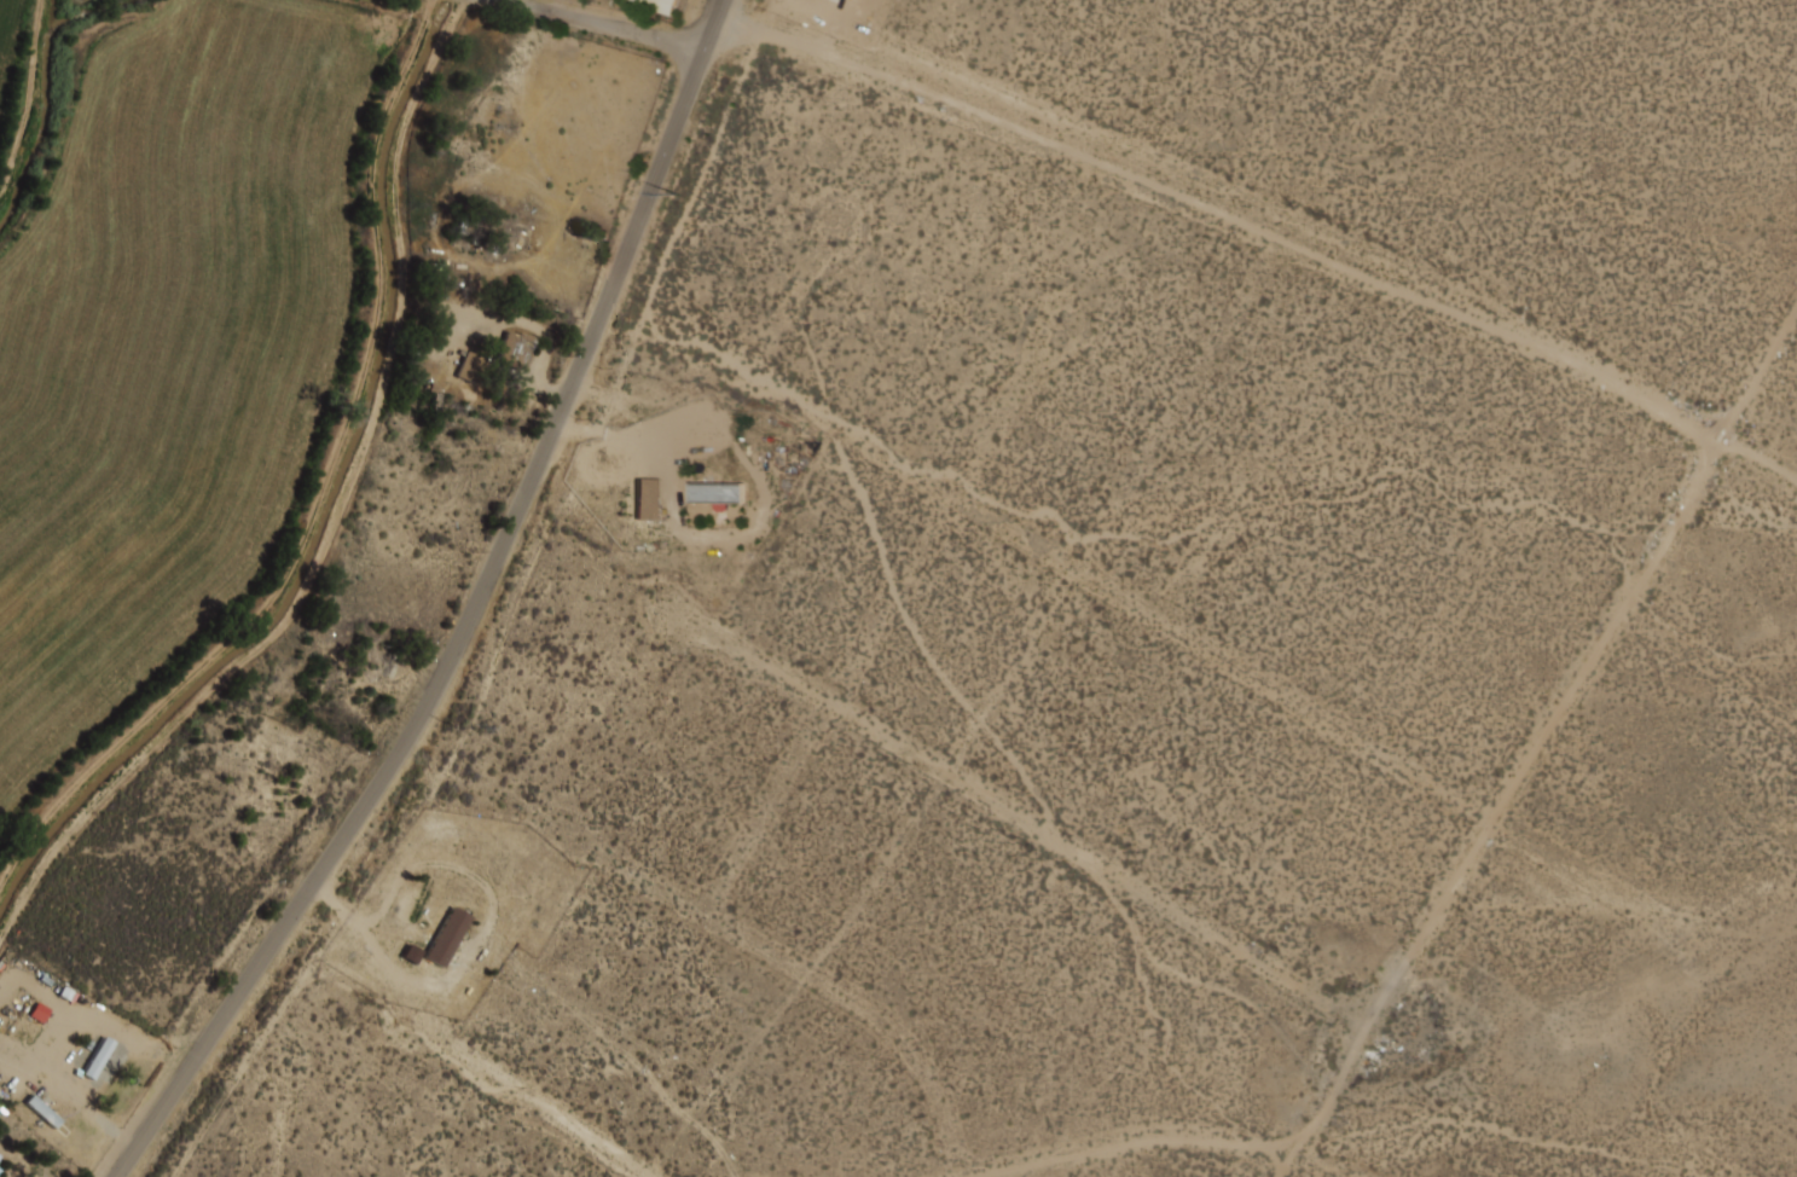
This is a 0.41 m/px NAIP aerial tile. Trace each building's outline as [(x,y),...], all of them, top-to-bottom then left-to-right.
[(622,2),(623,0),(679,0),(673,18),(622,2)] [(576,228),(574,236),(607,245),(609,238),(576,228)] [(516,330),(535,336),(524,370),(516,367),(512,377),(516,378),(515,382),(503,377),(505,367),(493,364),(504,329),(515,332),(516,330)] [(472,379),(480,356),(466,351),(458,374),(472,379)] [(637,520),(660,520),(660,477),(637,477),(637,520)] [(688,483),(743,483),(743,504),(728,504),(728,511),(715,511),(715,504),(688,504),(688,483)] [(451,906),(471,918),(442,968),(422,956),(451,906)] [(29,1015),(42,1022),(51,1007),(38,999),(29,1015)] [(93,1044),(102,1050),(85,1075),(76,1069),(93,1044)] [(33,1095),(66,1124),(60,1131),(27,1102),(33,1095)]
